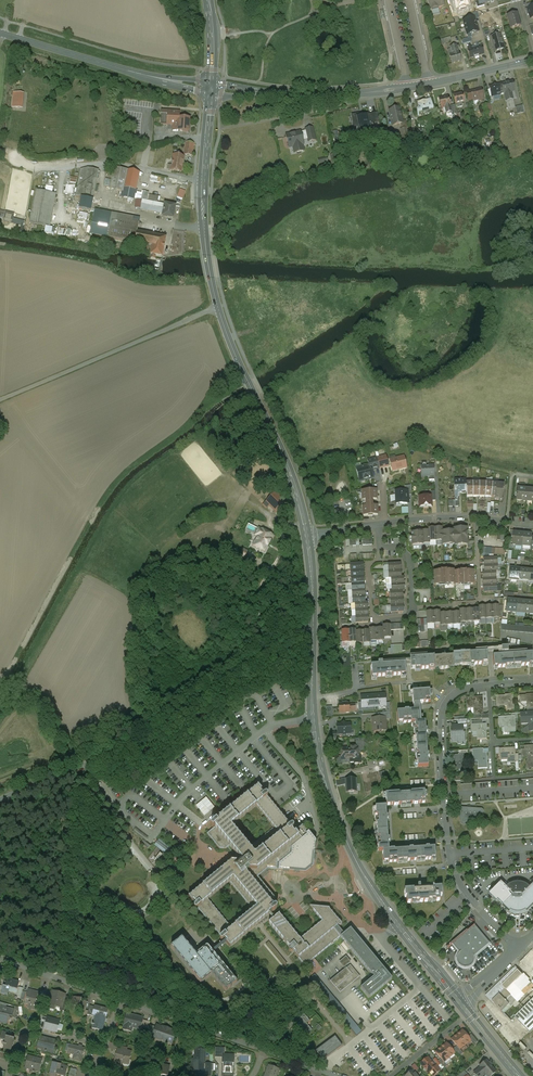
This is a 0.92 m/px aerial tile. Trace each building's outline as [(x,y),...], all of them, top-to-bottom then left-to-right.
[(428,2),(431,1),(433,10),(439,9),(438,7),(444,6),(443,0),(428,0),(428,2)] [(452,2),(455,12),(457,11),(459,11),(459,13),(466,11),(466,9),(467,8),(469,8),(467,0),(458,0),(456,1),(452,2)] [(479,12),(481,22),(488,21),(485,10),(479,12)] [(510,13),(506,14),(510,29),(520,25),(517,13),(510,15),(510,13)] [(475,17),(463,20),(466,35),(479,32),(475,17)] [(493,36),(490,37),(495,51),(504,48),(500,34),(493,36)] [(452,54),(459,52),(457,44),(450,46),(452,54)] [(471,47),(467,49),(469,58),(483,55),(481,47),(471,49),(471,47)] [(452,54),(449,55),(451,64),(461,61),(459,52),(452,54)] [(512,82),(501,84),(504,94),(511,92),(514,91),(512,82)] [(501,84),(489,87),(491,97),(504,94),(501,84)] [(480,89),(466,93),(468,102),(482,98),(480,89)] [(22,109),(23,93),(12,92),(12,108),(22,109)] [(511,92),(504,94),(506,101),(513,100),(511,92)] [(461,94),(452,96),(455,106),(464,104),(461,94)] [(448,97),(439,99),(441,108),(450,106),(448,97)] [(430,101),(415,104),(418,117),(433,113),(430,101)] [(489,105),(481,107),(483,115),(491,113),(489,105)] [(517,114),(524,112),(522,105),(515,107),(517,114)] [(406,120),(402,121),(399,108),(389,111),(392,126),(399,124),(400,129),(406,128),(408,128),(406,120)] [(359,117),(358,114),(352,115),(354,128),(358,127),(359,131),(363,131),(372,130),(371,123),(370,123),(368,115),(363,115),(363,117),(359,117)] [(179,119),(167,119),(167,125),(173,125),(173,132),(189,132),(189,119),(179,119)] [(305,130),(300,131),(302,140),(308,138),(307,137),(310,136),(311,141),(315,140),(312,127),(305,129),(305,130)] [(406,128),(400,129),(402,139),(408,137),(406,128)] [(300,131),(286,135),(289,147),(295,146),(297,152),(303,151),(301,144),(303,144),(302,140),(300,131)] [(389,131),(381,133),(382,139),(391,139),(389,131)] [(192,143),(184,142),(182,153),(190,155),(192,143)] [(162,151),(151,150),(146,165),(155,167),(156,165),(160,165),(162,151)] [(173,153),(162,151),(160,165),(159,167),(170,169),(173,153)] [(182,155),(173,153),(170,169),(180,170),(182,155)] [(98,170),(87,167),(81,169),(75,197),(81,198),(80,203),(91,205),(98,170)] [(127,170),(114,167),(110,189),(123,191),(124,187),(127,170)] [(139,172),(127,170),(124,187),(135,190),(139,172)] [(52,193),(36,190),(29,223),(46,226),(52,193)] [(164,205),(143,200),(141,209),(162,213),(164,205)] [(165,203),(164,205),(162,213),(162,215),(173,218),(175,206),(165,203)] [(5,212),(3,222),(23,225),(24,221),(13,219),(14,213),(5,212)] [(91,234),(106,237),(110,218),(95,215),(91,234)] [(139,223),(110,218),(106,237),(135,243),(137,232),(139,223)] [(57,234),(66,236),(67,229),(59,227),(57,234)] [(155,235),(137,232),(135,243),(148,245),(147,249),(152,250),(155,235)] [(166,238),(155,235),(152,250),(151,255),(156,256),(162,257),(166,238)] [(377,458),(379,467),(379,468),(388,466),(386,455),(377,458)] [(396,460),(390,462),(392,470),(400,468),(401,469),(406,467),(404,457),(396,459),(396,460)] [(368,460),(369,465),(370,465),(371,469),(379,467),(377,458),(368,460)] [(369,465),(356,468),(359,481),(373,478),(371,469),(370,465),(369,465)] [(433,466),(421,466),(422,476),(434,476),(433,466)] [(466,480),(454,481),(455,497),(458,497),(458,494),(461,494),(466,493),(466,482),(466,480)] [(504,484),(493,483),(491,496),(495,497),(495,499),(499,500),(499,498),(502,499),(503,489),(503,490),(504,484)] [(528,489),(517,488),(516,500),(517,500),(517,499),(522,499),(522,501),(527,501),(528,489)] [(367,491),(362,491),(362,500),(363,500),(363,507),(363,516),(368,515),(368,516),(372,516),(372,515),(378,515),(377,506),(372,506),(372,499),(377,499),(376,490),(371,491),(371,490),(367,490),(367,491)] [(405,491),(396,491),(396,503),(401,503),(401,504),(407,503),(407,496),(406,491),(405,491)] [(288,505),(276,493),(266,502),(279,514),(288,505)] [(431,496),(419,496),(420,507),(432,506),(431,501),(431,496)] [(255,535),(258,529),(248,524),(245,529),(255,535)] [(442,528),(442,540),(442,545),(455,544),(455,545),(467,545),(466,528),(454,529),(454,531),(442,532),(442,528)] [(256,542),(255,542),(253,546),(263,552),(266,547),(267,547),(270,541),(269,541),(272,536),(258,529),(255,535),(254,536),(259,538),(256,542)] [(423,545),(422,531),(415,531),(415,533),(411,533),(411,538),(411,541),(412,545),(423,545)] [(523,534),(513,533),(513,536),(512,545),(515,545),(515,546),(521,547),(521,546),(523,534)] [(531,534),(523,534),(521,546),(530,546),(531,538),(531,534)] [(251,555),(245,551),(242,558),(248,561),(251,555)] [(520,569),(510,568),(509,579),(519,579),(520,569)] [(530,570),(520,569),(519,579),(529,580),(530,570)] [(438,572),(434,572),(435,585),(439,585),(439,584),(444,584),(444,570),(438,571),(438,572)] [(450,570),(444,570),(444,584),(450,583),(450,584),(454,584),(453,572),(453,571),(450,571),(450,570)] [(457,572),(453,572),(454,584),(454,585),(458,585),(464,584),(463,570),(457,571),(457,572)] [(469,570),(463,570),(464,584),(469,584),(474,584),(473,571),(469,571),(469,570)] [(518,600),(507,599),(506,611),(511,612),(511,610),(516,611),(516,612),(518,600)] [(526,601),(518,600),(516,612),(520,613),(520,611),(525,612),(525,613),(526,601)] [(501,624),(500,630),(532,633),(532,627),(501,624)] [(405,645),(391,645),(392,654),(405,651),(405,645)] [(470,653),(470,663),(470,665),(488,664),(487,656),(487,651),(479,652),(479,651),(475,652),(470,653)] [(453,655),(453,656),(453,665),(459,664),(459,666),(467,665),(467,664),(470,663),(470,653),(464,654),(464,653),(460,653),(460,654),(453,655)] [(522,653),(513,654),(514,666),(532,665),(532,653),(526,653),(522,653)] [(498,655),(487,656),(488,664),(493,663),(494,668),(514,666),(513,654),(503,655),(503,654),(498,655)] [(343,666),(351,666),(350,655),(345,655),(345,663),(343,663),(343,666)] [(422,657),(414,658),(415,669),(415,668),(420,668),(420,669),(429,668),(429,667),(434,667),(434,668),(433,656),(433,657),(426,657),(426,656),(422,656),(422,657)] [(434,656),(433,656),(434,668),(434,670),(454,668),(453,665),(453,656),(452,656),(452,657),(445,658),(445,656),(441,657),(441,658),(434,658),(434,656)] [(392,676),(403,675),(406,675),(405,669),(404,669),(404,667),(405,667),(405,663),(397,664),(397,663),(393,663),(393,664),(382,665),(382,664),(378,664),(378,665),(371,666),(371,669),(373,669),(373,671),(371,671),(372,677),(386,676),(385,674),(392,674),(392,676)] [(412,704),(413,704),(419,703),(430,703),(429,698),(428,698),(428,695),(429,695),(429,690),(416,691),(411,692),(412,692),(413,703),(412,703),(412,704)] [(385,694),(373,695),(374,706),(386,706),(386,703),(385,694)] [(505,696),(496,696),(497,706),(507,705),(507,710),(513,709),(513,694),(505,695),(505,696)] [(519,696),(520,702),(526,701),(527,708),(532,708),(532,694),(526,695),(519,696)] [(373,695),(361,696),(361,702),(362,707),(374,706),(373,695)] [(482,697),(466,698),(467,708),(471,708),(474,708),(475,714),(475,715),(482,714),(482,707),(482,697)] [(348,703),(338,703),(339,712),(348,712),(348,710),(348,704),(348,703)] [(325,715),(337,715),(337,708),(332,708),(332,706),(325,706),(325,715)] [(403,723),(413,722),(421,722),(420,715),(419,715),(418,710),(420,710),(414,710),(414,711),(409,711),(408,710),(404,710),(404,711),(397,712),(397,711),(398,723),(398,722),(403,722),(403,723)] [(527,712),(520,713),(521,724),(528,723),(529,731),(532,731),(532,712),(527,712)] [(511,717),(499,718),(499,727),(507,727),(507,732),(515,732),(514,719),(514,716),(511,717)] [(378,718),(372,718),(373,723),(374,723),(375,730),(380,729),(382,730),(386,730),(385,720),(385,717),(378,718)] [(415,745),(416,745),(426,744),(427,744),(426,744),(426,734),(427,733),(427,729),(425,729),(425,722),(426,722),(426,721),(421,722),(413,722),(413,723),(415,723),(415,728),(414,728),(414,737),(416,736),(416,744),(415,744),(415,745)] [(350,722),(336,722),(336,732),(336,735),(350,734),(350,722)] [(482,724),(471,725),(472,731),(476,731),(477,739),(486,739),(486,730),(485,730),(485,724),(482,724)] [(452,735),(452,741),(459,741),(459,738),(464,738),(464,734),(463,734),(462,725),(452,726),(452,735)] [(356,742),(356,747),(357,747),(357,751),(364,751),(363,742),(356,742)] [(416,766),(416,767),(428,766),(429,766),(429,765),(428,766),(427,758),(429,758),(428,754),(427,754),(426,744),(416,745),(417,752),(415,753),(416,761),(417,761),(417,766),(416,766)] [(521,749),(521,757),(527,757),(527,760),(526,761),(526,766),(528,766),(530,768),(532,768),(532,746),(524,746),(525,749),(521,749)] [(348,748),(341,748),(341,759),(349,759),(358,758),(358,756),(357,751),(357,747),(356,747),(348,747),(348,748)] [(514,748),(499,749),(500,759),(508,758),(508,762),(515,762),(515,754),(514,748)] [(483,753),(472,754),(473,760),(477,759),(478,768),(487,768),(487,759),(486,759),(486,753),(483,753)] [(454,764),(453,764),(453,770),(460,770),(460,767),(465,767),(465,763),(464,763),(463,754),(453,755),(454,764)] [(385,771),(379,773),(382,782),(387,780),(385,771)] [(356,779),(345,779),(346,792),(357,791),(356,779)] [(262,790),(258,786),(218,818),(219,819),(217,821),(216,820),(211,824),(211,825),(211,826),(211,827),(212,828),(213,828),(214,827),(215,827),(214,828),(229,846),(238,856),(236,858),(231,862),(188,897),(192,902),(193,901),(196,904),(195,905),(194,906),(194,907),(194,908),(195,908),(195,909),(196,909),(197,908),(208,899),(229,882),(233,879),(256,907),(253,910),(231,928),(221,936),(220,937),(220,938),(220,939),(220,940),(221,940),(222,940),(223,940),(224,939),(225,940),(227,942),(226,943),(229,947),(269,915),(268,914),(269,913),(270,912),(271,912),(271,913),(276,909),(277,908),(277,907),(276,906),(276,905),(275,905),(274,905),(274,906),(273,906),(273,905),(270,902),(274,898),(256,876),(259,873),(261,873),(263,872),(265,870),(265,868),(267,867),(278,868),(278,871),(305,874),(313,867),(316,841),(313,837),(308,832),(307,833),(305,831),(307,830),(302,825),(294,832),(292,829),(293,828),(294,827),(294,826),(293,825),(292,825),(291,825),(280,834),(255,854),(249,847),(231,826),(256,806),(267,797),(267,796),(268,795),(268,794),(267,794),(267,793),(266,793),(265,793),(264,793),(263,794),(262,793),(261,791),(262,790)] [(399,793),(385,794),(386,799),(387,799),(387,801),(386,801),(386,806),(387,806),(387,805),(394,805),(394,806),(398,805),(397,804),(405,804),(406,805),(406,804),(414,803),(414,804),(418,804),(417,803),(425,802),(425,803),(425,799),(424,799),(423,797),(425,797),(424,791),(417,791),(411,792),(411,793),(405,793),(405,792),(405,793),(399,794),(399,793)] [(256,806),(274,827),(280,834),(291,825),(292,825),(293,825),(280,809),(279,811),(273,804),(267,797),(256,806)] [(376,831),(388,830),(387,830),(386,820),(388,820),(387,816),(386,816),(386,806),(374,807),(375,807),(376,814),(375,814),(375,823),(377,823),(377,830),(376,831)] [(461,808),(460,809),(459,810),(459,811),(462,822),(463,823),(480,819),(481,817),(483,812),(482,810),(468,809),(468,810),(465,810),(465,809),(461,808)] [(274,827),(249,847),(255,854),(280,834),(274,827)] [(148,838),(136,828),(133,832),(146,842),(148,838)] [(229,846),(214,828),(207,834),(219,848),(226,849),(228,847),(229,846)] [(377,851),(382,850),(389,850),(389,842),(389,838),(388,838),(388,830),(376,831),(377,851)] [(173,850),(159,839),(154,845),(169,856),(173,850)] [(151,845),(144,840),(141,843),(148,849),(151,845)] [(229,846),(228,847),(234,855),(238,856),(229,846)] [(403,861),(407,861),(418,860),(435,859),(435,846),(434,846),(434,847),(429,847),(426,847),(420,848),(420,847),(420,848),(413,848),(409,848),(402,849),(394,849),(390,849),(390,850),(389,850),(382,850),(383,863),(384,862),(403,861)] [(150,857),(156,861),(162,854),(158,851),(154,857),(152,855),(150,857)] [(233,879),(229,882),(253,910),(256,907),(233,879)] [(500,882),(488,894),(495,901),(497,900),(507,910),(508,911),(509,912),(511,913),(514,913),(516,914),(518,914),(520,913),(522,913),(523,912),(525,911),(527,910),(528,909),(532,905),(532,883),(529,887),(527,886),(526,885),(524,884),(522,883),(520,883),(519,882),(517,882),(515,883),(514,883),(512,883),(510,884),(508,885),(506,886),(505,887),(500,882)] [(407,892),(404,892),(404,899),(406,899),(406,905),(411,905),(411,903),(418,903),(418,904),(428,904),(428,902),(434,902),(434,903),(439,903),(439,898),(441,898),(441,889),(419,891),(407,892)] [(221,936),(231,928),(208,899),(197,908),(221,936)] [(300,939),(279,913),(274,917),(273,919),(268,922),(289,948),(290,947),(290,948),(290,949),(289,949),(289,950),(289,951),(290,951),(290,952),(291,952),(292,952),(293,951),(295,953),(294,953),(305,966),(338,938),(340,937),(334,929),(337,926),(337,925),(338,925),(338,926),(339,926),(340,926),(341,926),(341,925),(341,924),(341,923),(329,908),(321,907),(319,906),(318,907),(316,907),(312,910),(322,921),(300,939)] [(488,944),(473,926),(475,925),(474,925),(467,931),(467,930),(451,943),(451,944),(448,947),(448,948),(452,944),(459,953),(458,954),(457,955),(457,957),(456,959),(456,960),(457,962),(457,964),(458,965),(460,966),(461,967),(463,968),(464,968),(466,968),(466,970),(470,969),(469,967),(471,966),(472,965),(473,963),(473,962),(474,960),(474,958),(473,957),(488,944)] [(349,930),(338,938),(374,980),(361,991),(371,1004),(395,984),(349,930)] [(212,951),(207,946),(196,955),(182,939),(171,948),(201,984),(212,974),(226,991),(237,982),(213,953),(212,951)] [(212,951),(213,953),(226,943),(227,942),(225,940),(212,951)] [(346,956),(339,962),(344,968),(351,962),(346,956)] [(360,976),(350,965),(347,968),(346,967),(330,981),(336,988),(340,993),(360,976)] [(502,986),(518,970),(515,968),(487,996),(494,1003),(499,998),(497,996),(505,989),(502,986)] [(531,983),(528,980),(529,979),(524,973),(522,975),(518,970),(502,986),(505,989),(511,995),(527,1012),(522,1016),(530,1024),(532,1021),(532,985),(531,983)] [(7,979),(5,987),(3,986),(1,993),(8,995),(10,988),(17,989),(19,982),(7,979)] [(499,998),(494,1003),(502,1011),(509,1004),(507,1002),(506,1000),(511,995),(505,989),(497,996),(499,998)] [(38,993),(28,990),(26,999),(30,999),(28,1008),(36,1010),(39,1002),(36,1001),(38,993)] [(62,994),(52,991),(49,1005),(61,1008),(62,1004),(63,1001),(61,1000),(62,994)] [(81,999),(73,997),(72,1001),(74,1002),(73,1005),(79,1007),(78,1011),(83,1012),(84,1012),(84,1011),(85,1008),(84,1007),(85,1002),(81,1001),(81,999)] [(107,1009),(94,1006),(94,1007),(92,1014),(93,1014),(97,1015),(94,1024),(93,1024),(92,1028),(102,1031),(107,1009)] [(1,1007),(0,1007),(0,1009),(0,1022),(7,1024),(9,1016),(12,1017),(14,1010),(6,1008),(1,1007)] [(297,1017),(301,1022),(291,1029),(296,1035),(300,1031),(304,1037),(312,1030),(306,1023),(309,1021),(302,1012),(297,1017)] [(143,1018),(127,1014),(123,1029),(130,1031),(131,1027),(140,1029),(141,1027),(142,1020),(143,1018)] [(46,1021),(44,1029),(57,1032),(60,1020),(47,1017),(47,1018),(46,1021)] [(150,1022),(142,1020),(141,1027),(148,1029),(149,1025),(150,1022)] [(507,1023),(502,1026),(517,1045),(523,1039),(508,1023),(507,1023)] [(156,1027),(149,1025),(148,1029),(146,1034),(153,1036),(153,1035),(156,1027)] [(171,1029),(162,1027),(156,1025),(156,1027),(153,1035),(160,1037),(162,1040),(171,1043),(175,1032),(171,1030),(171,1029)] [(458,1033),(456,1034),(465,1045),(470,1040),(468,1037),(462,1030),(458,1034),(458,1033)] [(1,1032),(0,1038),(0,1040),(5,1041),(3,1048),(11,1050),(14,1038),(11,1038),(12,1035),(1,1032)] [(459,1049),(465,1045),(456,1034),(455,1036),(451,1039),(457,1046),(459,1049)] [(471,1034),(468,1037),(470,1040),(473,1045),(477,1042),(471,1034)] [(335,1049),(335,1044),(339,1044),(340,1036),(334,1035),(333,1038),(329,1038),(328,1044),(329,1044),(329,1048),(335,1049)] [(47,1039),(40,1038),(38,1048),(45,1050),(44,1054),(50,1055),(51,1051),(53,1052),(56,1041),(49,1039),(47,1039)] [(524,1040),(520,1045),(526,1051),(530,1046),(524,1040)] [(442,1046),(440,1047),(449,1057),(454,1053),(452,1050),(446,1043),(442,1046)] [(84,1048),(70,1045),(68,1053),(75,1055),(74,1060),(81,1062),(84,1048)] [(127,1048),(118,1045),(116,1051),(117,1051),(114,1061),(123,1064),(124,1059),(129,1060),(131,1053),(126,1052),(127,1048)] [(194,1045),(194,1049),(193,1049),(193,1055),(194,1055),(194,1059),(192,1059),(191,1074),(195,1074),(195,1075),(199,1075),(203,1075),(204,1075),(204,1074),(205,1064),(205,1049),(203,1049),(203,1045),(194,1045)] [(457,1046),(454,1048),(460,1055),(463,1053),(459,1049),(457,1046)] [(443,1062),(449,1057),(440,1047),(439,1048),(439,1049),(435,1052),(441,1059),(443,1062)] [(215,1057),(222,1058),(222,1054),(225,1054),(225,1048),(215,1048),(215,1057)] [(454,1048),(452,1050),(454,1053),(457,1058),(460,1055),(454,1048)] [(222,1054),(222,1058),(222,1075),(234,1075),(234,1068),(233,1068),(233,1064),(234,1064),(234,1055),(225,1054),(222,1054)] [(36,1059),(35,1059),(28,1057),(26,1068),(33,1069),(32,1073),(38,1072),(38,1067),(40,1066),(41,1060),(36,1059)] [(420,1064),(428,1073),(429,1072),(433,1075),(440,1070),(436,1066),(435,1067),(428,1058),(420,1064)] [(441,1059),(438,1061),(441,1064),(444,1068),(447,1066),(443,1062),(441,1059)] [(480,1067),(474,1073),(476,1075),(482,1075),(485,1073),(486,1073),(492,1068),(493,1068),(486,1060),(479,1066),(480,1067)] [(52,1063),(49,1074),(50,1074),(50,1073),(56,1074),(56,1075),(59,1075),(65,1075),(67,1066),(52,1063)] [(157,1063),(155,1074),(156,1074),(155,1075),(159,1075),(159,1074),(165,1075),(167,1075),(168,1075),(169,1069),(168,1068),(169,1067),(164,1066),(164,1065),(157,1063)] [(269,1065),(265,1075),(276,1075),(279,1069),(269,1065)] [(486,1073),(486,1074),(484,1075),(485,1075),(491,1075),(496,1072),(492,1068),(486,1073)]
